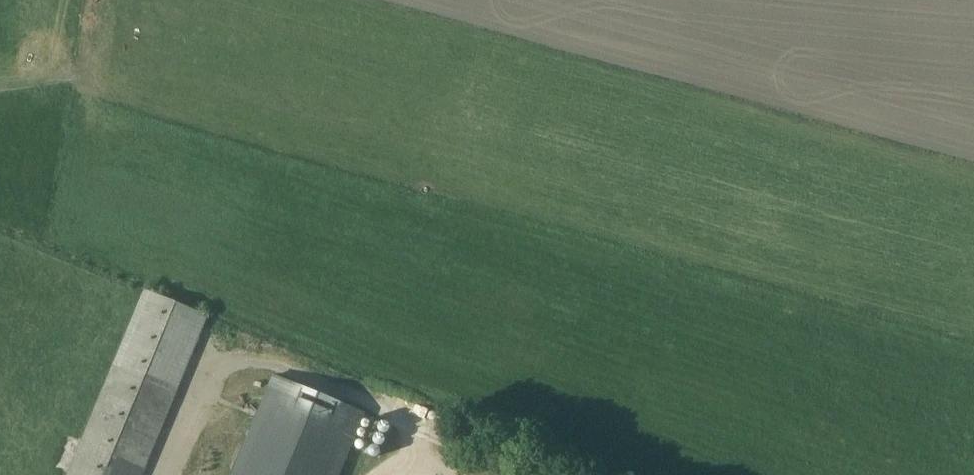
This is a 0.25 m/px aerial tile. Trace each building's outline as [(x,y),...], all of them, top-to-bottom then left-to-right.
[(117,350),(66,474),(142,474),(207,317),(142,290),(117,350)] [(233,474),(340,474),(365,414),(274,377),(233,474)]
